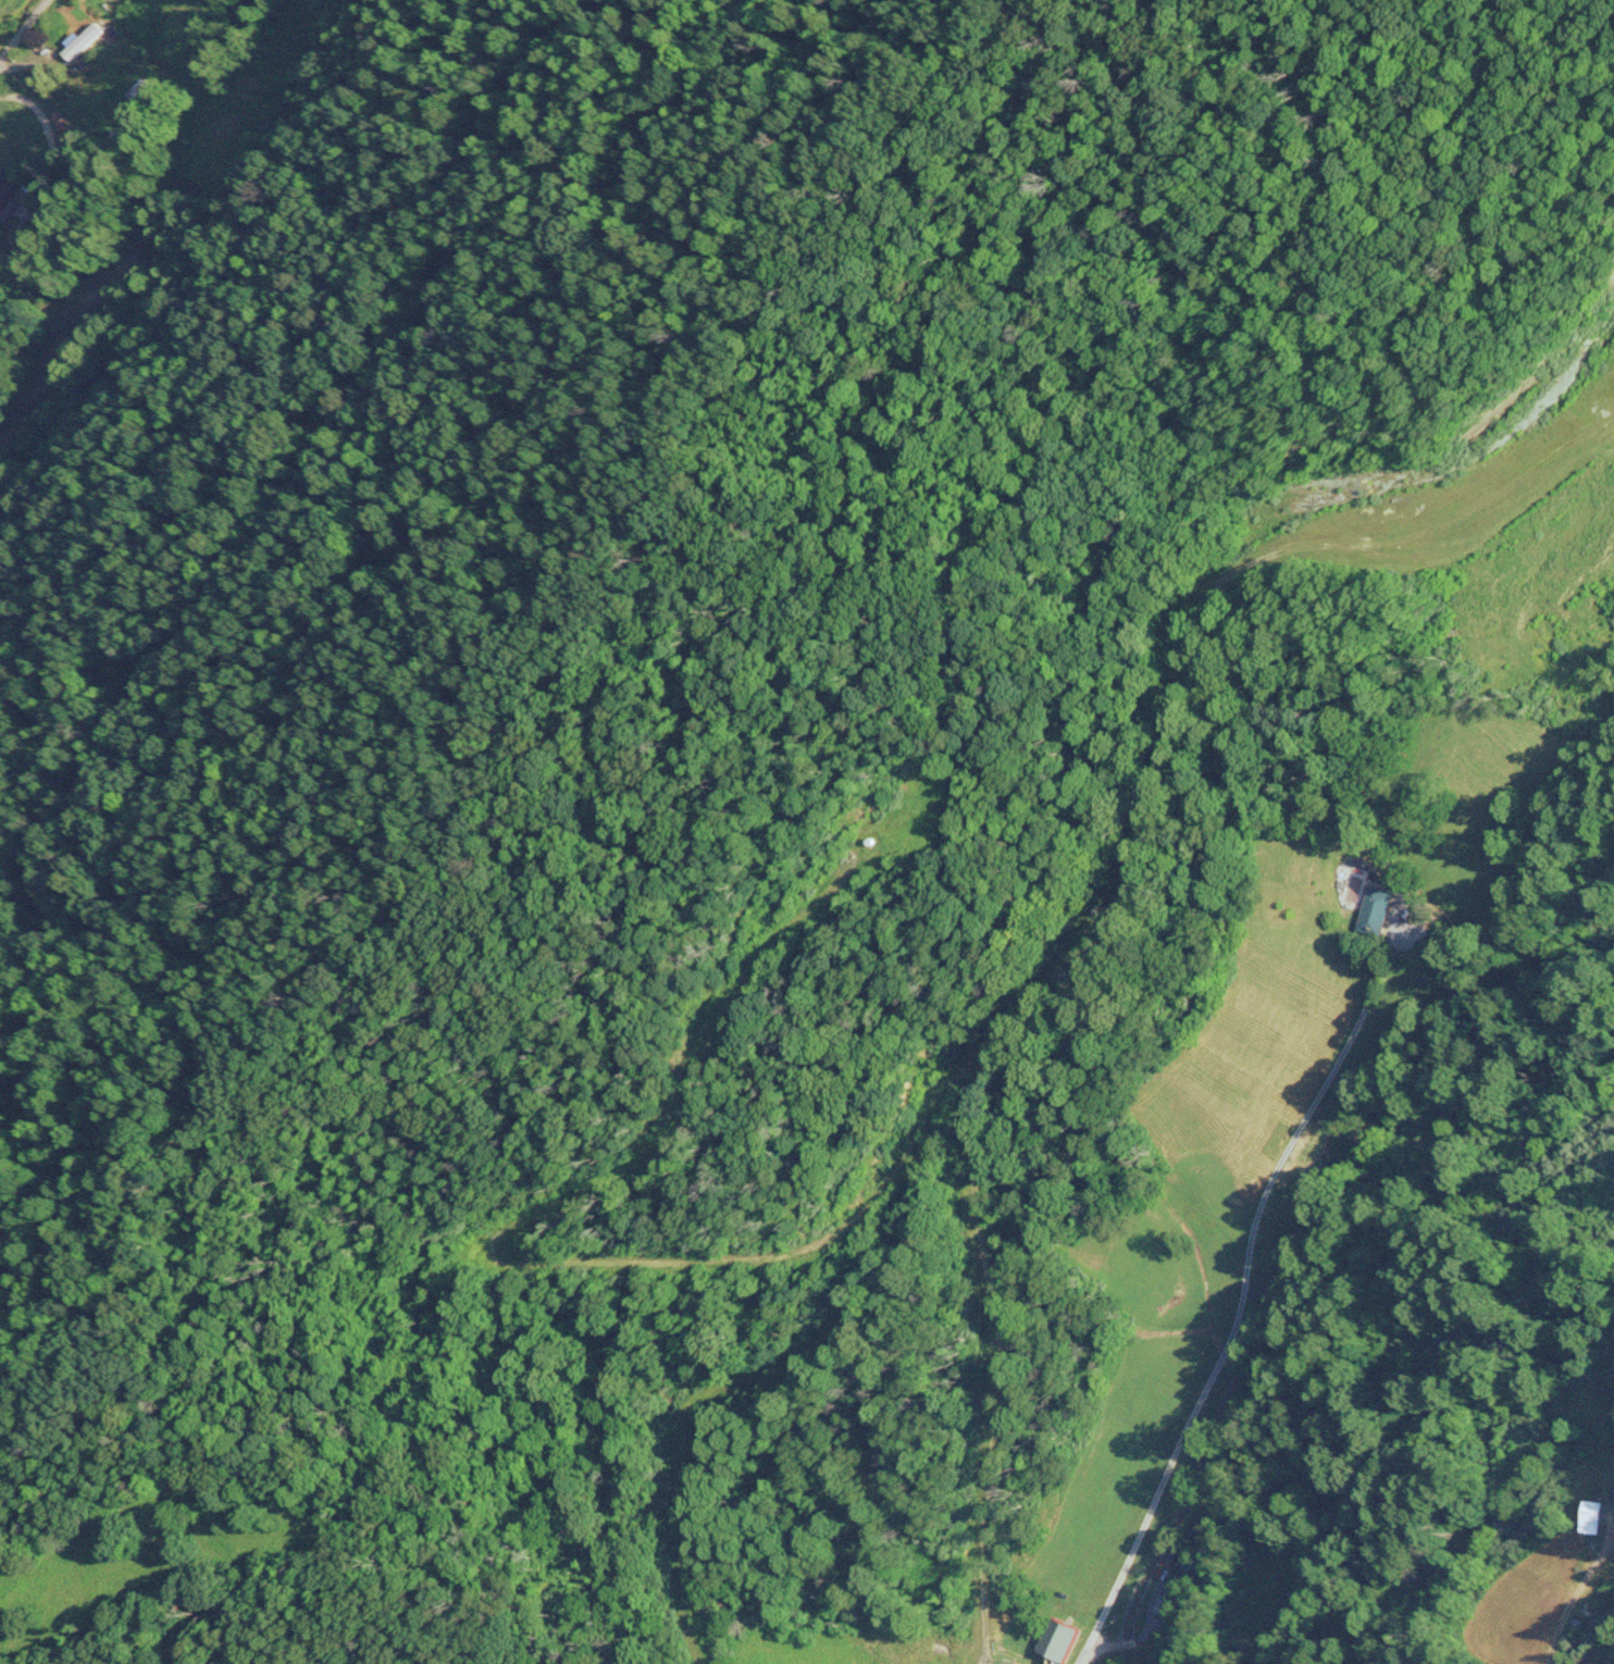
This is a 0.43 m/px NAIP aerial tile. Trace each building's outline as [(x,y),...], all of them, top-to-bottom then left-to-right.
[(101,32),(94,25),(63,55),(70,62),(101,32)] [(162,92),(149,80),(134,96),(147,108),(162,92)] [(11,169),(0,186),(0,225),(29,180),(11,169)] [(1361,927),(1384,936),(1399,894),(1376,886),(1361,927)] [(1601,1527),(1604,1503),(1586,1501),(1583,1525),(1601,1527)] [(1167,1578),(1153,1613),(1174,1622),(1190,1582),(1185,1580),(1183,1585),(1167,1578)] [(1066,1663),(1068,1663),(1083,1631),(1055,1618),(1040,1652),(1066,1663)]
